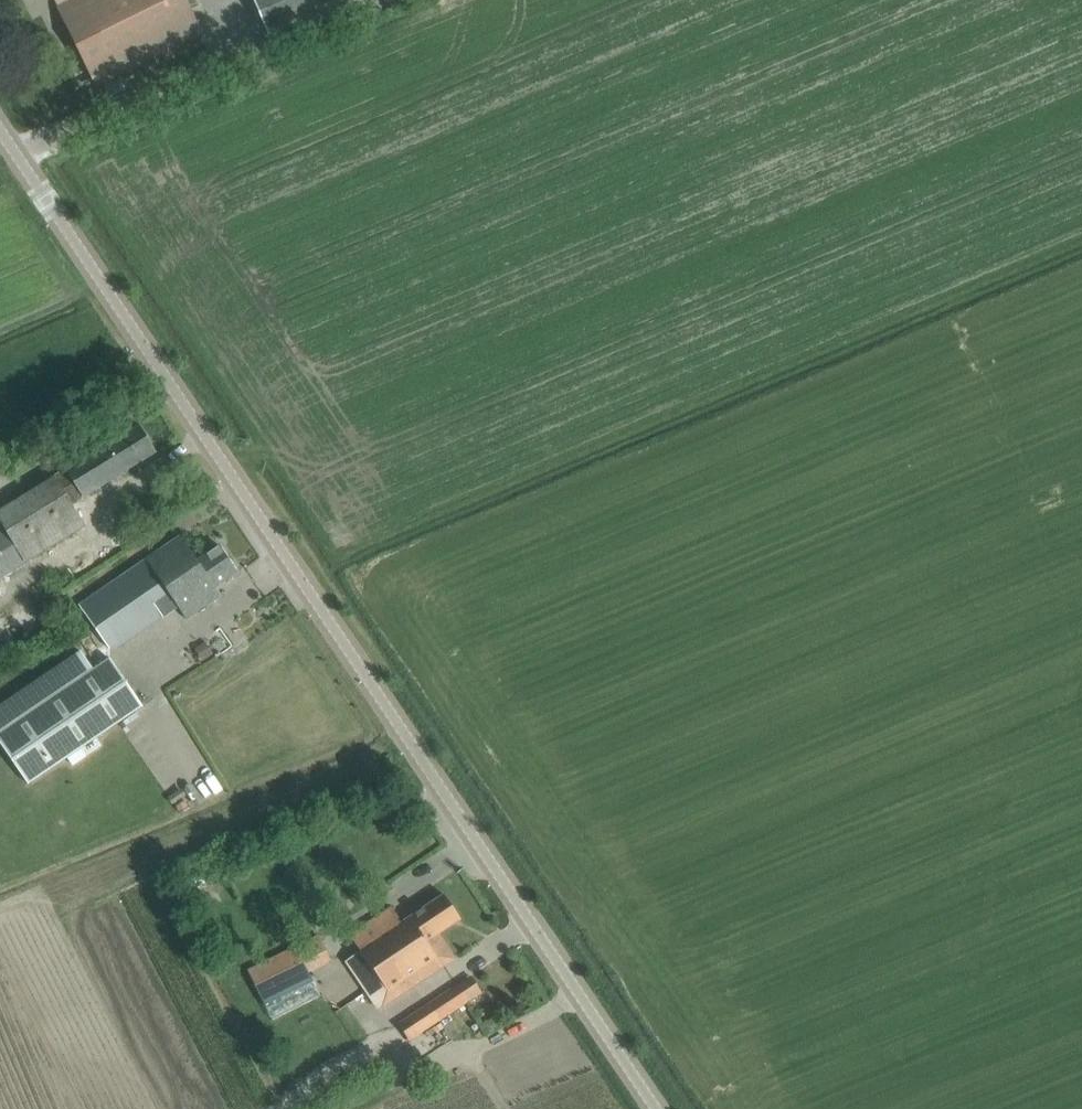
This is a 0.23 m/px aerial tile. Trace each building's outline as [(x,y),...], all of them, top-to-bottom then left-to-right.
[(58,9),(96,85),(202,32),(186,0),(77,0),(58,9)] [(266,38),(360,0),(250,0),(266,38)] [(72,505),(157,452),(140,424),(0,510),(0,517),(6,526),(0,530),(0,579),(85,526),(72,505)] [(221,595),(216,587),(238,572),(220,545),(198,561),(181,536),(80,605),(112,652),(178,607),(186,619),(221,595)] [(206,641),(195,648),(202,660),(214,653),(206,641)] [(141,707),(109,659),(0,733),(0,741),(29,783),(141,707)] [(456,958),(439,934),(461,919),(445,895),(402,923),(391,907),(373,919),(351,934),(381,982),(370,989),(381,1007),(438,971),(456,958)] [(322,934),(264,960),(281,999),(317,983),(308,963),(318,958),(320,963),(333,957),(322,934)] [(439,1021),(469,1002),(458,985),(399,1024),(409,1040),(439,1021)]
